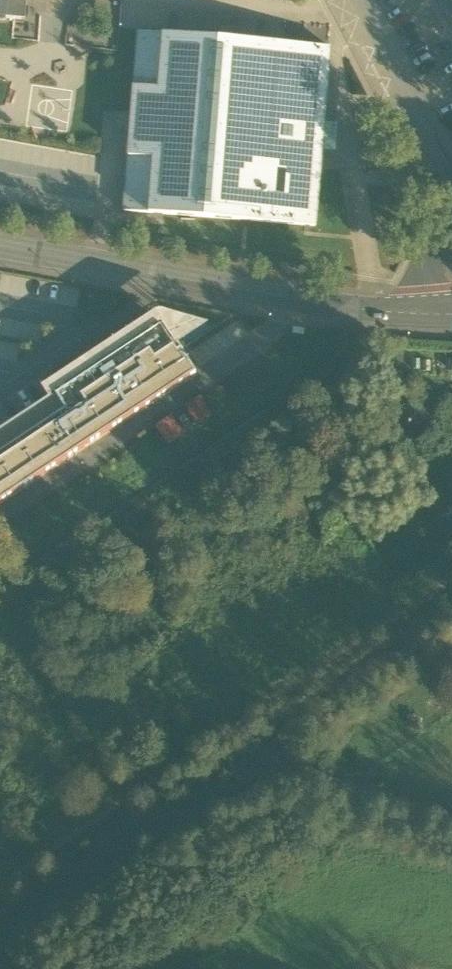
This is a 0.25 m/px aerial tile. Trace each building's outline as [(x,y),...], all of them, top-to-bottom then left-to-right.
[(3,18),(24,20),(26,0),(4,0),(3,18)] [(158,88),(163,34),(137,32),(133,86),(158,88)] [(158,88),(133,86),(128,156),(153,158),(148,213),(315,226),(320,150),(323,122),(328,47),(163,34),(158,88)] [(337,123),(323,122),(320,150),(335,152),(337,123)] [(153,158),(128,156),(124,211),(148,213),(153,158)] [(40,387),(48,398),(51,396),(162,323),(176,345),(207,325),(206,324),(162,312),(159,311),(156,311),(40,387)] [(176,353),(180,351),(176,345),(162,323),(51,396),(56,404),(101,375),(105,382),(122,368),(134,352),(145,338),(159,327),(176,353)] [(51,396),(48,398),(0,430),(0,503),(195,374),(180,351),(176,353),(159,327),(145,338),(134,352),(122,368),(105,382),(101,375),(56,404),(51,396)]
